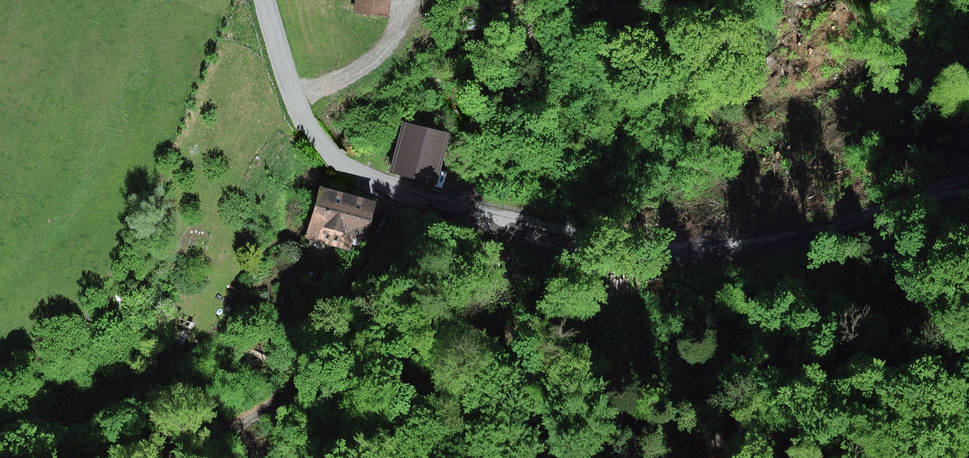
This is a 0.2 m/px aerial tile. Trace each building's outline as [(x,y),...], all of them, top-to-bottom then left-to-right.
[(355,13),(391,19),(394,0),(357,0),(355,13)] [(450,139),(406,127),(394,172),(438,183),(450,139)] [(377,203),(321,185),(305,235),(349,248),(352,236),(365,240),(377,203)]
